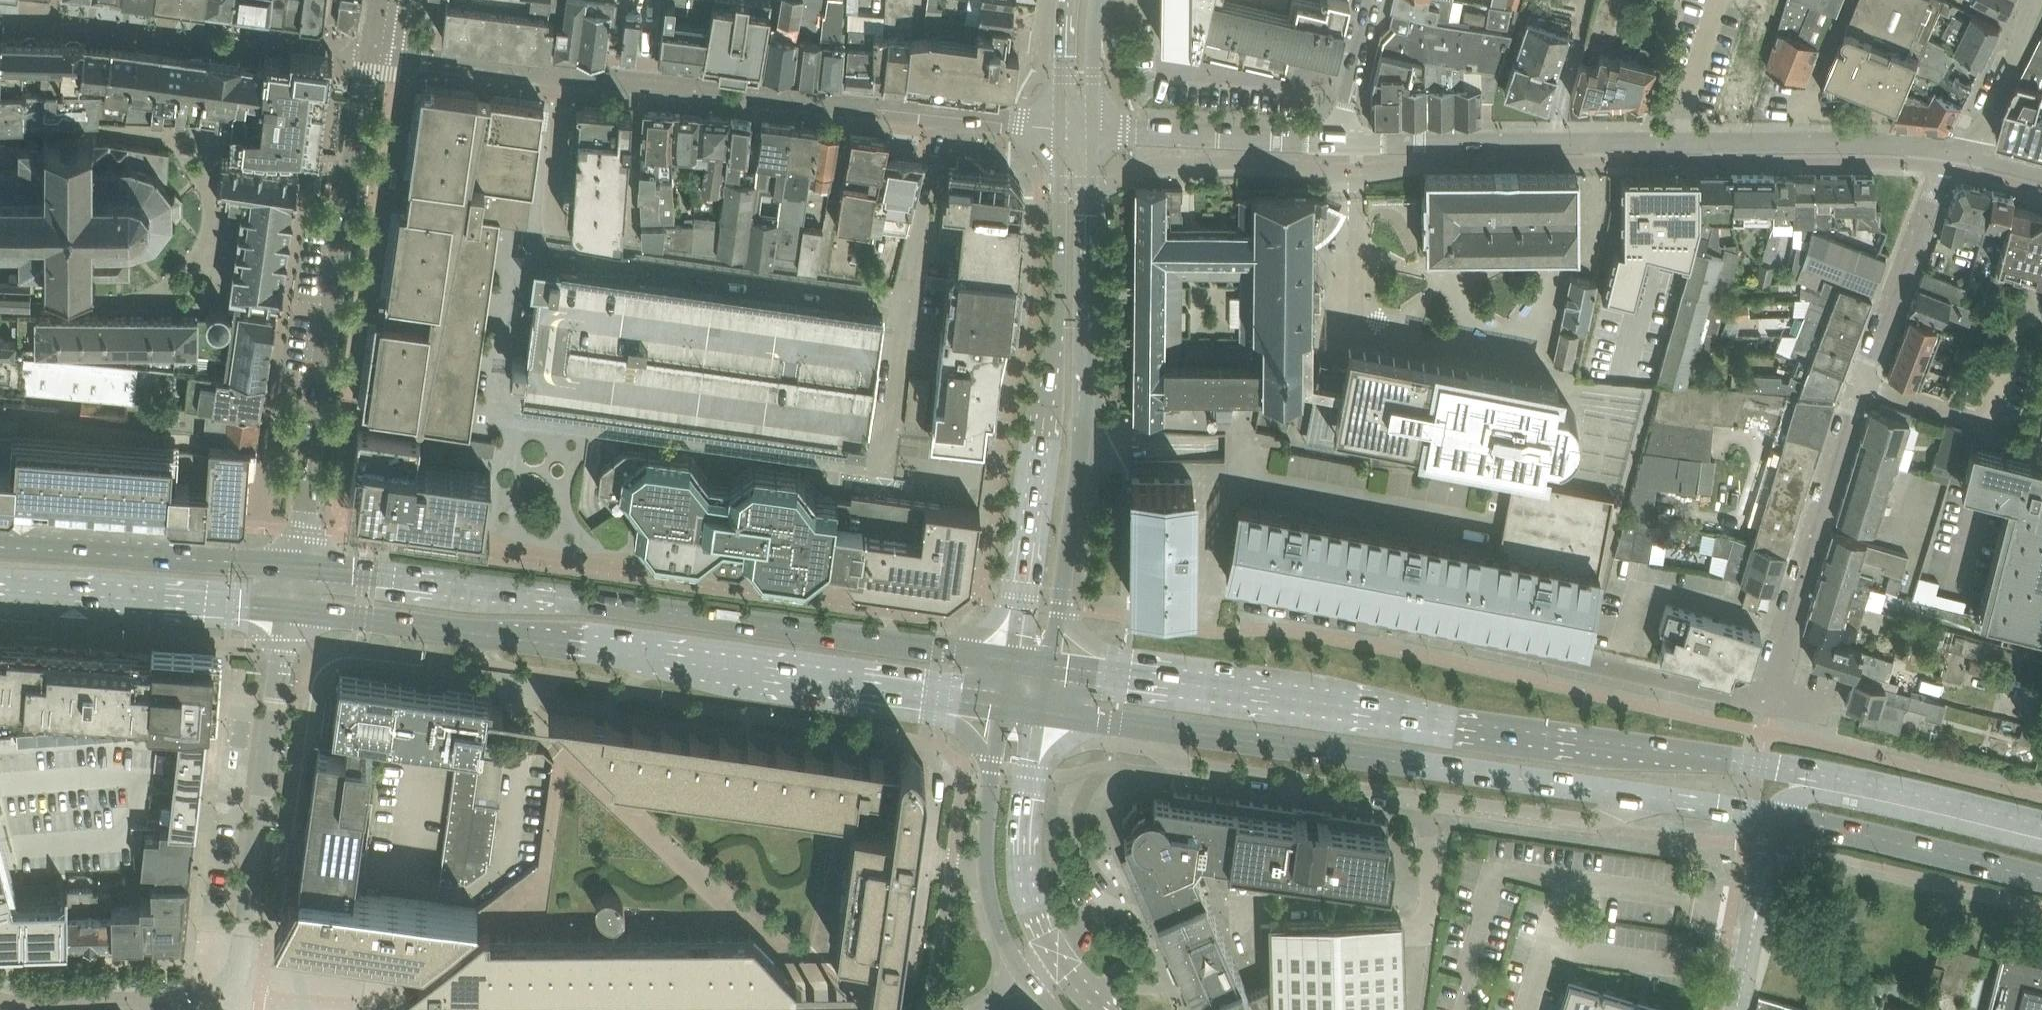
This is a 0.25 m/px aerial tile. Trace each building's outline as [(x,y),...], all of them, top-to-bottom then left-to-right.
[(208,0),(155,0),(155,2),(162,2),(162,5),(165,5),(166,3),(207,9),(208,0)] [(235,0),(208,0),(207,9),(233,12),(235,0)] [(273,0),(235,0),(233,12),(271,17),(273,0)] [(271,17),(301,21),(303,0),(273,0),(271,17)] [(301,21),(319,24),(325,19),(327,0),(303,0),(301,21)] [(363,0),(341,0),(337,22),(348,28),(353,30),(358,29),(357,34),(358,34),(363,0)] [(551,0),(447,0),(443,36),(550,49),(553,21),(554,19),(549,18),(551,0)] [(549,18),(554,19),(553,21),(557,21),(556,32),(554,50),(554,52),(579,55),(605,58),(605,53),(607,38),(610,16),(616,17),(618,0),(551,0),(549,18)] [(655,54),(659,55),(659,58),(660,58),(681,60),(687,17),(710,20),(713,0),(661,0),(655,54)] [(710,20),(702,63),(718,65),(718,66),(759,72),(771,0),(713,0),(710,20)] [(797,45),(793,44),(793,43),(801,12),(803,0),(781,0),(777,20),(773,19),(771,29),(769,29),(763,71),(794,75),(797,45)] [(822,35),(828,0),(803,0),(801,12),(793,43),(793,44),(797,45),(794,75),(818,79),(822,35)] [(845,28),(842,27),(843,13),(843,0),(828,0),(822,35),(818,79),(842,82),(845,28)] [(873,44),(873,85),(905,88),(905,86),(905,82),(907,82),(911,41),(910,41),(911,36),(911,33),(914,0),(886,0),(884,32),(874,31),(873,44)] [(1014,4),(985,0),(982,0),(979,22),(1011,26),(1014,4)] [(1335,51),(1347,0),(1161,0),(1161,3),(1161,7),(1160,19),(1161,23),(1160,35),(1160,38),(1163,38),(1189,39),(1199,41),(1199,38),(1210,41),(1283,58),(1311,65),(1316,46),(1330,50),(1335,51)] [(1453,0),(1392,0),(1391,6),(1394,6),(1425,13),(1437,16),(1440,16),(1449,18),(1453,0)] [(1841,0),(1788,0),(1781,21),(1782,21),(1769,66),(1807,82),(1841,0)] [(1943,0),(1860,0),(1857,9),(1849,27),(1922,55),(1930,36),(1928,36),(1943,0)] [(2015,0),(1976,0),(2008,16),(2009,15),(2008,15),(2015,0)] [(1509,26),(1512,7),(1495,4),(1492,23),(1509,26)] [(635,56),(637,37),(640,11),(625,10),(621,55),(635,56)] [(1381,49),(1380,50),(1421,60),(1425,61),(1444,64),(1452,65),(1464,66),(1499,73),(1500,71),(1512,33),(1469,26),(1436,21),(1424,18),(1392,11),(1390,21),(1395,26),(1383,39),(1381,49)] [(1952,19),(1950,23),(1993,44),(2002,27),(1984,18),(1974,13),(1971,21),(1958,15),(1955,13),(1952,19)] [(925,33),(925,35),(911,36),(910,41),(911,41),(907,82),(905,82),(905,86),(906,86),(918,87),(918,88),(923,88),(924,88),(930,89),(934,90),(940,91),(976,95),(983,96),(986,97),(993,98),(998,98),(1002,98),(1005,97),(1008,96),(1011,93),(1013,90),(1014,87),(1019,51),(1008,50),(1010,40),(1011,26),(979,22),(926,15),(925,33)] [(702,63),(710,20),(687,17),(681,60),(702,63)] [(1569,34),(1548,27),(1527,20),(1504,89),(1546,102),(1569,34)] [(1984,62),(1993,44),(1950,23),(1945,33),(1961,41),(1957,49),(1966,54),(1984,62)] [(873,84),(873,44),(874,31),(874,28),(849,27),(845,82),(873,85),(873,84)] [(1901,102),(1922,55),(1849,27),(1850,28),(1849,28),(1848,29),(1847,30),(1846,31),(1846,33),(1846,34),(1846,35),(1846,36),(1847,38),(1848,39),(1849,39),(1850,40),(1849,44),(1842,41),(1839,49),(1830,70),(1822,89),(1842,87),(1863,89),(1882,94),(1901,102)] [(60,88),(65,41),(64,41),(62,38),(55,41),(53,38),(47,41),(45,38),(32,45),(27,35),(18,40),(15,35),(6,40),(2,40),(1,61),(0,87),(60,88)] [(1974,84),(1973,84),(1956,75),(1954,79),(1944,75),(1955,53),(1950,50),(1951,45),(1930,36),(1922,55),(1901,102),(1892,123),(1945,128),(1953,125),(1974,84)] [(2008,103),(1999,137),(2014,141),(2029,146),(2039,111),(2041,100),(2041,36),(2008,103)] [(65,41),(60,88),(80,88),(81,78),(85,42),(82,42),(67,41),(65,41)] [(85,42),(81,78),(107,81),(114,45),(85,42)] [(105,95),(104,119),(117,119),(126,119),(137,48),(114,45),(107,81),(105,95)] [(1645,99),(1658,50),(1641,45),(1638,59),(1619,54),(1618,58),(1608,99),(1609,99),(1624,99),(1624,97),(1624,95),(1628,95),(1630,98),(1641,101),(1645,99)] [(231,144),(230,146),(265,150),(267,150),(294,151),(305,151),(307,151),(318,153),(320,153),(321,151),(322,140),(322,138),(323,128),(324,126),(325,116),(325,113),(327,103),(327,101),(328,91),(328,89),(330,78),(330,76),(331,66),(331,64),(333,54),(333,51),(331,51),(320,50),(318,49),(307,48),(305,48),(294,46),(292,46),(291,48),(291,54),(266,51),(264,65),(263,75),(261,121),(233,120),(231,120),(231,122),(231,144)] [(151,120),(160,51),(137,48),(126,119),(151,120)] [(1428,121),(1428,87),(1426,87),(1425,61),(1421,60),(1380,50),(1371,88),(1372,121),(1428,121)] [(176,121),(185,54),(160,51),(151,120),(165,121),(176,121)] [(1608,99),(1618,58),(1600,53),(1597,64),(1581,60),(1577,75),(1572,95),(1574,99),(1585,102),(1589,99),(1590,98),(1594,98),(1594,100),(1609,100),(1609,99),(1608,99)] [(185,54),(176,121),(200,121),(209,57),(185,54)] [(233,120),(241,61),(209,57),(200,121),(217,124),(231,122),(231,120),(233,120)] [(263,75),(264,64),(241,61),(233,120),(261,121),(263,75)] [(1452,87),(1452,65),(1444,64),(1425,61),(1426,87),(1428,87),(1428,121),(1454,121),(1454,87),(1452,87)] [(1494,99),(1494,94),(1499,73),(1464,66),(1452,65),(1452,87),(1454,87),(1454,121),(1482,121),(1482,99),(1494,99)] [(544,103),(504,97),(423,86),(410,178),(412,178),(408,207),(399,205),(386,297),(388,297),(385,317),(376,316),(363,407),(366,408),(366,407),(372,408),(370,420),(392,424),(411,429),(446,434),(471,437),(501,221),(526,224),(530,195),(534,195),(544,126),(541,126),(544,103)] [(101,88),(60,88),(0,87),(0,121),(100,118),(101,88)] [(2029,146),(2041,149),(2041,100),(2039,111),(2029,146)] [(631,132),(632,109),(619,108),(584,106),(583,104),(582,104),(580,104),(578,104),(577,106),(577,108),(577,109),(578,111),(580,111),(572,219),(572,223),(573,226),(575,229),(578,231),(581,232),(609,237),(622,239),(630,145),(631,145),(632,132),(631,132)] [(672,173),(672,159),(671,135),(673,112),(645,110),(643,130),(638,197),(641,197),(641,216),(675,215),(674,173),(672,173)] [(699,147),(701,114),(673,112),(671,135),(672,159),(672,173),(674,173),(685,172),(685,161),(698,161),(699,147)] [(699,147),(698,161),(706,161),(706,166),(703,189),(725,191),(732,117),(701,114),(699,147)] [(746,254),(756,171),(743,170),(751,120),(732,117),(725,191),(722,217),(718,251),(746,254)] [(746,254),(746,260),(773,264),(775,253),(778,222),(759,220),(763,189),(782,192),(791,124),(763,121),(761,141),(759,155),(757,171),(756,171),(746,254)] [(807,206),(809,195),(818,128),(791,124),(782,192),(778,222),(775,253),(799,256),(803,227),(803,225),(806,206),(807,206)] [(818,128),(809,195),(821,197),(822,191),(831,192),(839,131),(818,128)] [(182,197),(176,191),(176,189),(172,190),(167,184),(170,150),(111,141),(112,140),(111,139),(109,141),(93,141),(93,138),(97,134),(95,132),(91,135),(49,135),(46,132),(44,134),(47,138),(47,143),(42,143),(42,141),(39,138),(31,138),(28,141),(28,143),(22,143),(20,140),(18,142),(20,145),(0,145),(0,250),(20,250),(20,267),(18,270),(19,271),(22,268),(27,268),(27,270),(31,274),(38,274),(41,270),(41,269),(47,269),(47,274),(44,277),(46,280),(49,276),(91,276),(94,279),(96,277),(94,275),(104,275),(104,277),(106,277),(106,275),(116,275),(116,277),(117,277),(117,275),(129,275),(131,276),(132,275),(130,273),(130,253),(132,253),(137,249),(136,247),(154,241),(156,245),(159,243),(157,240),(171,221),(176,221),(176,219),(183,212),(183,198),(182,197)] [(885,157),(889,137),(851,132),(837,224),(870,229),(871,226),(869,226),(885,157)] [(1020,228),(1023,203),(1024,187),(1011,171),(995,169),(988,168),(984,166),(982,164),(977,159),(974,157),(970,156),(967,155),(963,155),(963,153),(956,152),(956,154),(959,154),(957,165),(950,164),(947,185),(946,185),(946,192),(943,192),(942,205),(963,207),(957,266),(949,265),(949,268),(1022,275),(1022,274),(1020,272),(1019,271),(1023,231),(1021,228),(1020,228)] [(299,169),(299,168),(223,157),(222,159),(221,161),(222,161),(217,183),(218,184),(217,187),(218,187),(218,188),(219,188),(217,197),(244,201),(231,291),(280,299),(281,297),(285,269),(295,198),(300,169),(299,169)] [(912,212),(923,162),(885,157),(869,226),(871,226),(882,227),(883,219),(886,208),(912,212)] [(1578,252),(1577,174),(1577,173),(1518,173),(1495,173),(1426,174),(1426,195),(1423,195),(1423,197),(1423,232),(1426,232),(1426,253),(1578,252)] [(1610,263),(1602,295),(1637,304),(1645,272),(1649,254),(1689,264),(1694,246),(1699,229),(1699,219),(1699,174),(1661,173),(1630,173),(1623,173),(1621,173),(1621,245),(1615,243),(1610,263)] [(1730,217),(1729,174),(1699,174),(1699,219),(1699,229),(1694,246),(1689,264),(1658,380),(1663,381),(1662,383),(1687,384),(1688,382),(1697,347),(1702,331),(1706,315),(1711,298),(1715,283),(1726,246),(1725,246),(1724,247),(1718,242),(1718,218),(1721,218),(1721,217),(1730,217)] [(1752,220),(1753,174),(1729,174),(1730,217),(1732,217),(1732,220),(1752,220)] [(1773,220),(1773,174),(1753,174),(1752,220),(1773,220)] [(1781,237),(1786,224),(1792,224),(1793,174),(1773,174),(1773,220),(1775,220),(1761,261),(1757,277),(1771,281),(1775,263),(1770,263),(1777,249),(1781,237)] [(1813,208),(1814,174),(1793,174),(1792,224),(1813,224),(1813,208)] [(1834,189),(1834,174),(1814,174),(1813,208),(1813,224),(1843,224),(1843,208),(1838,208),(1838,189),(1834,189)] [(1876,175),(1855,175),(1834,174),(1834,189),(1838,189),(1838,208),(1843,208),(1843,224),(1868,225),(1868,227),(1881,227),(1881,226),(1881,207),(1875,207),(1876,175)] [(1981,241),(1994,190),(1963,183),(1958,186),(1947,213),(1941,235),(1965,241),(1966,237),(1981,241)] [(1241,344),(1240,344),(1181,343),(1182,276),(1241,276),(1241,277),(1242,277),(1242,229),(1239,229),(1183,229),(1183,187),(1136,187),(1136,198),(1134,200),(1134,209),(1136,211),(1134,415),(1164,415),(1164,407),(1181,407),(1181,391),(1242,391),(1241,344)] [(2013,195),(1994,190),(1981,241),(1979,249),(1989,251),(1987,261),(1996,263),(2011,204),(2013,195)] [(1327,206),(1328,199),(1328,197),(1315,196),(1312,196),(1312,195),(1309,195),(1292,195),(1292,194),(1275,194),(1275,195),(1258,195),(1258,194),(1255,194),(1255,195),(1251,195),(1251,196),(1239,196),(1239,229),(1242,229),(1242,277),(1241,277),(1240,344),(1241,344),(1242,391),(1262,391),(1262,392),(1301,392),(1302,362),(1313,362),(1313,332),(1314,332),(1314,329),(1311,329),(1311,309),(1314,309),(1314,308),(1321,308),(1321,287),(1315,286),(1315,285),(1311,285),(1311,265),(1315,265),(1315,263),(1311,263),(1312,243),(1315,243),(1315,242),(1322,238),(1328,233),(1334,227),(1338,220),(1342,213),(1327,206)] [(2035,210),(2011,204),(1996,263),(1994,270),(2018,276),(2033,279),(2041,282),(2041,212),(2035,210)] [(718,251),(722,217),(695,215),(694,222),(692,248),(718,251)] [(692,248),(694,222),(642,223),(643,241),(692,248)] [(799,256),(798,267),(817,270),(824,228),(803,225),(799,256)] [(1811,228),(1806,247),(1797,278),(1816,285),(1817,285),(1822,272),(1855,284),(1873,291),(1886,256),(1811,228)] [(1797,278),(1806,247),(1798,245),(1792,274),(1787,273),(1785,280),(1796,280),(1797,278)] [(1738,250),(1726,246),(1715,283),(1730,283),(1738,250)] [(884,316),(633,280),(627,279),(590,274),(560,270),(561,269),(539,266),(536,287),(537,288),(522,398),(866,446),(884,316)] [(1016,332),(1022,275),(949,268),(943,324),(949,325),(1002,331),(1016,332)] [(1970,287),(1969,287),(1925,270),(1919,285),(1964,303),(1968,292),(1969,292),(1970,287)] [(1586,336),(1592,306),(1594,299),(1598,281),(1587,279),(1572,275),(1554,361),(1573,366),(1579,335),(1586,336)] [(1973,276),(1969,287),(1970,287),(1969,292),(1982,296),(1986,283),(1987,280),(1973,276)] [(1864,315),(1871,296),(1825,278),(1820,292),(1834,297),(1832,303),(1864,315)] [(31,283),(31,282),(0,281),(0,300),(31,301),(31,283)] [(1715,283),(1711,298),(1725,299),(1730,283),(1715,283)] [(1964,303),(1919,285),(1909,310),(1941,322),(1945,313),(1969,323),(1975,308),(1964,303)] [(218,294),(217,301),(38,301),(38,317),(19,317),(19,346),(41,346),(138,356),(240,372),(264,375),(274,302),(218,294)] [(1857,334),(1864,315),(1832,303),(1832,304),(1811,296),(1805,314),(1857,334)] [(1730,302),(1729,318),(1750,317),(1749,301),(1730,302)] [(1850,353),(1857,334),(1805,314),(1798,333),(1850,353)] [(1706,315),(1702,331),(1716,332),(1721,316),(1706,315)] [(1935,348),(1942,329),(1910,317),(1903,336),(1935,348)] [(1002,332),(1002,331),(949,325),(947,335),(942,334),(934,412),(931,439),(984,445),(987,416),(994,416),(997,400),(1009,344),(1002,342),(1003,341),(997,340),(998,332),(1002,332)] [(1702,331),(1697,347),(1712,349),(1716,332),(1702,331)] [(1843,371),(1850,353),(1798,333),(1790,352),(1799,355),(1843,371)] [(1927,368),(1935,348),(1903,336),(1896,355),(1927,368)] [(0,351),(18,353),(18,338),(0,337),(0,351)] [(1558,387),(1408,358),(1349,346),(1333,427),(1372,434),(1371,455),(1449,460),(1449,462),(1447,462),(1446,463),(1546,482),(1547,481),(1545,481),(1547,467),(1543,467),(1545,453),(1557,455),(1558,455),(1563,453),(1567,450),(1571,447),(1574,442),(1577,438),(1578,432),(1579,427),(1578,421),(1577,416),(1575,411),(1571,407),(1567,403),(1556,397),(1558,387)] [(1963,359),(1967,349),(1958,346),(1955,356),(1963,359)] [(18,353),(0,351),(0,387),(46,392),(82,395),(127,399),(135,400),(139,364),(79,358),(59,356),(36,354),(18,353)] [(1835,393),(1843,371),(1799,355),(1789,380),(1782,379),(1782,374),(1743,372),(1742,386),(1744,386),(1744,388),(1747,388),(1747,386),(1833,392),(1835,393)] [(1920,387),(1927,368),(1896,355),(1888,375),(1920,387)] [(527,358),(514,356),(513,368),(525,370),(527,358)] [(1955,378),(1959,368),(1951,365),(1947,375),(1955,378)] [(261,412),(266,378),(198,370),(189,369),(185,404),(261,412)] [(1711,458),(1713,440),(1715,420),(1736,422),(1777,428),(1788,393),(1747,389),(1747,388),(1744,388),(1744,386),(1742,386),(1688,382),(1687,384),(1662,383),(1648,431),(1643,449),(1665,452),(1711,458)] [(1948,396),(1952,386),(1944,383),(1940,393),(1948,396)] [(1821,437),(1827,417),(1833,397),(1832,396),(1788,393),(1777,428),(1772,445),(1770,451),(1766,463),(1766,464),(1763,463),(1758,481),(1757,483),(1769,487),(1766,497),(1764,504),(1758,522),(1756,530),(1753,540),(1786,551),(1791,532),(1797,514),(1803,495),(1809,476),(1814,457),(1821,437)] [(125,424),(127,399),(82,395),(80,419),(125,424)] [(261,412),(185,404),(149,401),(135,400),(127,399),(125,424),(125,426),(213,435),(257,439),(261,412)] [(1,413),(35,416),(35,417),(59,419),(66,420),(67,408),(0,401),(0,413),(1,413)] [(1895,463),(1912,412),(1882,402),(1880,411),(1871,408),(1858,452),(1895,463)] [(257,441),(257,440),(256,440),(257,439),(213,435),(125,426),(66,420),(59,419),(35,417),(35,416),(1,413),(0,427),(0,505),(11,505),(16,501),(16,500),(50,502),(50,500),(56,501),(56,503),(89,504),(89,503),(95,503),(95,505),(128,508),(128,506),(133,506),(133,508),(168,510),(168,511),(172,516),(241,521),(246,517),(248,484),(250,484),(252,467),(249,467),(250,462),(256,462),(257,441)] [(1947,481),(1958,447),(1964,428),(1947,423),(1939,450),(1936,449),(1928,475),(1947,481)] [(484,526),(491,473),(434,466),(417,463),(420,438),(369,431),(359,430),(352,483),(356,483),(361,484),(359,496),(357,509),(370,510),(382,512),(381,521),(385,521),(405,524),(426,527),(483,535),(484,526)] [(1133,477),(1132,595),(1191,595),(1225,595),(1229,575),(1229,574),(1587,641),(1599,574),(1381,533),(1381,532),(1393,471),(1287,451),(1267,432),(1227,431),(1227,461),(1133,461),(1133,477)] [(446,434),(444,447),(469,451),(471,437),(446,434)] [(2041,629),(2041,460),(2008,451),(1971,442),(1960,486),(2013,499),(1990,591),(1983,589),(1977,614),(2041,630),(2041,629)] [(828,561),(840,475),(626,445),(618,510),(635,533),(610,552),(718,567),(722,568),(740,571),(825,582),(828,561)] [(1711,459),(1711,458),(1665,452),(1643,449),(1637,467),(1663,470),(1714,477),(1715,459),(1711,459)] [(1874,531),(1895,465),(1895,463),(1858,452),(1837,519),(1856,525),(1867,529),(1874,531)] [(1712,490),(1714,477),(1663,470),(1637,467),(1632,485),(1657,489),(1657,486),(1698,490),(1698,489),(1712,490)] [(971,579),(980,511),(980,509),(852,492),(851,498),(837,496),(828,561),(845,563),(844,569),(855,583),(891,588),(890,594),(911,597),(912,591),(948,596),(971,579)] [(1647,522),(1625,519),(1616,554),(1623,555),(1624,549),(1633,550),(1636,527),(1646,529),(1647,522)] [(1656,530),(1646,529),(1636,527),(1633,550),(1642,552),(1641,558),(1651,560),(1656,530)] [(1908,555),(1852,538),(1833,532),(1827,551),(1876,566),(1877,562),(1884,563),(1883,569),(1891,572),(1902,574),(1904,570),(1908,555)] [(1716,533),(1713,550),(1725,552),(1730,553),(1781,568),(1786,551),(1753,540),(1735,535),(1716,533)] [(1713,550),(1710,569),(1723,573),(1723,574),(1749,582),(1764,586),(1775,590),(1781,568),(1730,553),(1725,552),(1713,550)] [(1876,566),(1827,551),(1821,571),(1871,585),(1876,566)] [(1821,571),(1815,590),(1865,604),(1871,585),(1821,571)] [(1897,593),(1898,590),(1902,574),(1891,572),(1886,590),(1897,593)] [(1936,592),(1938,579),(1917,575),(1912,598),(1961,609),(1964,597),(1936,592)] [(1859,623),(1865,604),(1815,590),(1810,609),(1859,623)] [(1750,668),(1761,632),(1667,602),(1660,626),(1673,630),(1672,637),(1664,635),(1659,654),(1698,664),(1697,670),(1730,678),(1731,674),(1735,675),(1738,675),(1741,674),(1744,672),(1746,670),(1747,667),(1750,668)] [(1859,623),(1810,609),(1803,630),(1821,635),(1839,640),(1841,632),(1856,637),(1859,624),(1859,623)] [(2027,630),(2021,650),(2041,656),(2041,635),(2027,630)] [(1895,659),(1872,651),(1838,640),(1839,640),(1821,635),(1813,661),(1854,674),(1887,683),(1895,659)] [(1960,652),(2016,668),(2041,675),(2041,670),(2041,656),(2021,650),(2020,654),(1964,637),(1960,652)] [(129,705),(150,707),(150,703),(153,653),(24,644),(24,649),(0,647),(0,696),(129,705)] [(150,707),(149,722),(150,722),(175,720),(208,722),(208,719),(218,719),(220,690),(223,660),(222,659),(222,650),(218,650),(153,644),(153,653),(150,703),(150,707)] [(484,740),(489,706),(490,695),(446,689),(445,689),(430,687),(421,686),(363,678),(362,678),(350,676),(341,675),(334,728),(349,730),(365,732),(457,745),(483,748),(484,740)] [(1897,731),(1905,704),(1926,710),(1929,698),(1873,684),(1854,678),(1847,704),(1865,708),(1861,721),(1897,731)] [(863,766),(863,763),(863,761),(834,751),(833,752),(836,753),(834,758),(805,747),(805,748),(808,749),(806,754),(777,743),(776,744),(779,745),(777,750),(748,739),(748,740),(751,741),(749,746),(720,735),(719,736),(721,737),(719,742),(690,731),(690,732),(693,733),(691,738),(662,727),(661,728),(664,729),(662,734),(633,723),(633,724),(636,725),(634,730),(622,726),(605,719),(604,720),(603,727),(595,726),(596,718),(549,711),(549,712),(548,713),(552,715),(556,716),(614,773),(613,777),(613,782),(855,815),(837,944),(843,944),(839,975),(844,980),(845,981),(854,989),(854,990),(870,1005),(870,1001),(892,1004),(892,1007),(894,1007),(897,989),(902,951),(908,908),(913,869),(918,835),(919,835),(920,834),(918,833),(919,826),(920,818),(921,816),(921,809),(922,807),(923,799),(923,797),(926,775),(926,770),(925,765),(924,761),(921,757),(918,753),(915,750),(910,747),(908,749),(905,751),(903,754),(902,757),(901,760),(900,767),(899,771),(883,768),(863,766)] [(181,723),(178,747),(205,750),(208,724),(181,723)] [(372,755),(362,754),(365,732),(349,730),(346,752),(330,749),(319,748),(315,777),(306,838),(303,860),(300,883),(353,890),(356,870),(358,851),(372,755)] [(2015,744),(2012,757),(2017,758),(2032,762),(2033,760),(2036,749),(2015,744)] [(457,745),(451,790),(477,794),(482,756),(483,748),(457,745)] [(174,780),(174,787),(173,796),(199,799),(201,785),(205,750),(178,747),(175,771),(175,772),(174,780)] [(879,810),(554,766),(540,862),(454,927),(454,983),(483,982),(483,986),(571,986),(572,986),(751,985),(754,985),(793,985),(798,985),(802,990),(854,990),(879,810)] [(1131,853),(1122,857),(1123,858),(1122,859),(1135,889),(1147,917),(1205,892),(1194,867),(1201,858),(1228,862),(1237,799),(1174,790),(1174,791),(1172,790),(1171,800),(1155,798),(1154,807),(1150,807),(1146,807),(1142,808),(1139,810),(1136,813),(1134,816),(1132,819),(1131,823),(1131,827),(1131,831),(1133,834),(1124,838),(1131,853)] [(173,796),(169,824),(196,825),(199,799),(173,796)] [(1303,808),(1237,799),(1228,862),(1293,871),(1297,873),(1301,875),(1305,876),(1310,875),(1314,874),(1390,884),(1394,853),(1385,852),(1389,820),(1322,810),(1322,816),(1303,813),(1303,808)] [(491,861),(500,803),(475,800),(467,858),(491,861)] [(146,833),(143,866),(157,867),(156,875),(191,876),(191,872),(196,825),(169,824),(162,824),(161,833),(146,833)] [(133,825),(134,835),(141,835),(142,825),(133,825)] [(8,891),(6,883),(10,882),(8,874),(7,874),(5,867),(3,867),(0,856),(0,893),(8,891)] [(461,883),(467,860),(442,857),(440,867),(439,880),(461,883)] [(113,898),(112,898),(113,941),(114,941),(114,942),(178,940),(184,940),(187,908),(191,876),(156,875),(156,877),(152,878),(154,894),(142,895),(142,902),(113,903),(113,898)] [(1717,878),(1707,875),(1705,885),(1715,887),(1717,878)] [(476,909),(478,908),(353,890),(300,883),(298,899),(292,898),(287,908),(281,919),(278,924),(276,928),(277,928),(285,930),(293,931),(294,931),(295,931),(424,949),(432,942),(433,942),(454,926),(455,925),(460,921),(451,920),(453,906),(476,909)] [(1,944),(6,944),(6,943),(22,943),(28,943),(45,942),(45,943),(50,943),(50,942),(67,942),(70,942),(69,912),(68,894),(67,894),(67,887),(59,887),(59,895),(67,894),(67,899),(59,899),(59,900),(51,900),(51,903),(38,903),(38,900),(30,901),(30,900),(18,901),(10,901),(10,904),(0,904),(0,944),(1,944)] [(70,912),(69,912),(70,942),(113,941),(112,898),(113,898),(113,891),(94,891),(94,887),(70,888),(69,888),(70,912)] [(1216,916),(1205,892),(1147,917),(1160,946),(1165,957),(1175,953),(1196,1003),(1200,1009),(1272,1009),(1272,981),(1249,991),(1216,916)] [(1270,920),(1270,923),(1271,969),(1272,981),(1272,1009),(1404,1009),(1401,917),(1270,920)] [(1271,969),(1270,923),(1261,923),(1262,969),(1271,969)] [(1968,992),(1979,953),(1941,941),(1929,980),(1968,992)] [(2002,953),(2003,952),(2001,952),(1987,1009),(2041,1009),(2041,963),(2002,953)] [(1969,1002),(1977,1004),(1983,977),(1976,975),(1969,1002)] [(1667,1007),(1638,998),(1636,1003),(1631,1002),(1633,996),(1603,987),(1602,993),(1597,991),(1598,986),(1569,977),(1560,1007),(1565,1008),(1567,1009),(1666,1009),(1667,1007)] [(1862,1005),(1877,1008),(1881,991),(1902,992),(1902,991),(1908,991),(1907,979),(1869,978),(1863,1000),(1862,1005)] [(1755,1007),(1764,1009),(1802,1009),(1803,1009),(1759,996),(1755,1007)] [(1938,1004),(1923,1000),(1922,1004),(1920,1009),(1937,1009),(1938,1004)] [(1911,1001),(1909,1008),(1916,1009),(1920,1009),(1922,1004),(1911,1001)]
